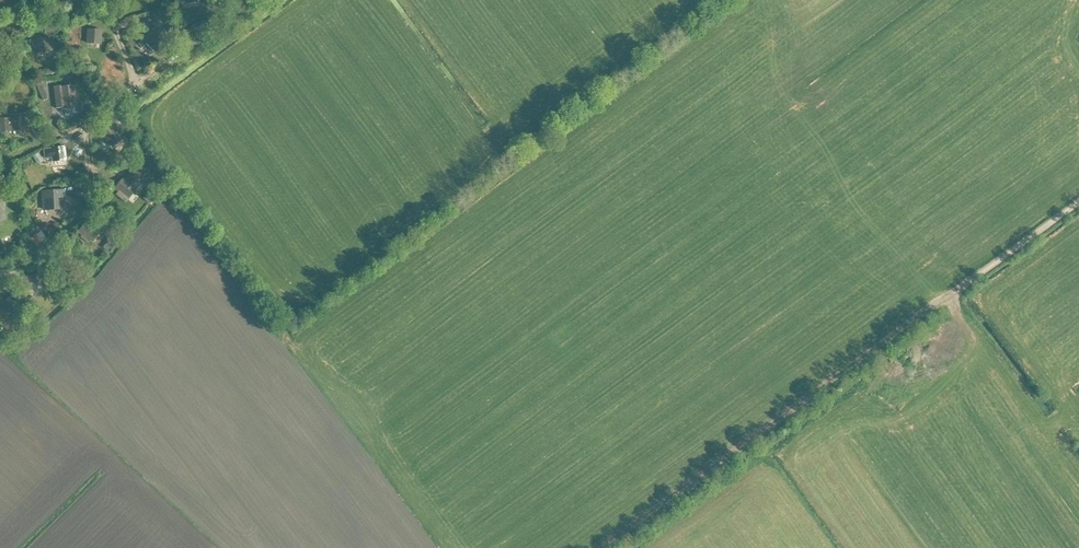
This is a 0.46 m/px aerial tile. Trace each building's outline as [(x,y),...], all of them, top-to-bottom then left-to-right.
[(53,22),(44,24),(46,34),(55,32),(53,22)] [(155,53),(164,43),(157,36),(162,32),(157,27),(139,44),(142,47),(146,44),(155,53)] [(100,44),(101,31),(88,30),(87,43),(100,44)] [(38,54),(51,51),(49,37),(36,40),(36,41),(31,42),(32,50),(37,49),(38,54)] [(67,73),(62,75),(63,79),(64,79),(71,84),(75,79),(67,73)] [(47,81),(40,82),(43,98),(49,97),(47,81)] [(53,87),(56,109),(63,108),(77,107),(74,85),(61,87),(60,86),(53,87)] [(23,117),(9,118),(4,119),(0,119),(0,132),(5,131),(11,131),(11,132),(24,131),(23,117)] [(112,147),(122,138),(117,132),(121,129),(111,118),(104,125),(107,128),(101,135),(112,147)] [(66,161),(64,147),(51,149),(44,150),(45,159),(52,158),(53,162),(66,161)] [(33,156),(37,165),(43,162),(38,153),(33,156)] [(136,189),(144,179),(133,171),(126,181),(123,179),(114,189),(121,194),(120,195),(121,198),(122,200),(125,199),(126,198),(128,200),(136,189)] [(43,177),(48,186),(55,183),(50,173),(43,177)] [(20,188),(14,181),(7,188),(13,194),(20,188)] [(159,194),(153,188),(150,191),(157,197),(159,194)] [(42,211),(66,210),(65,190),(41,191),(42,211)] [(111,236),(119,226),(108,218),(101,227),(111,236)] [(92,243),(100,232),(86,222),(78,233),(82,235),(80,238),(89,244),(90,241),(92,243)] [(30,239),(36,247),(42,242),(37,234),(30,239)] [(114,236),(107,246),(112,250),(119,239),(114,236)] [(45,288),(42,274),(24,277),(25,284),(30,283),(31,290),(45,288)]
